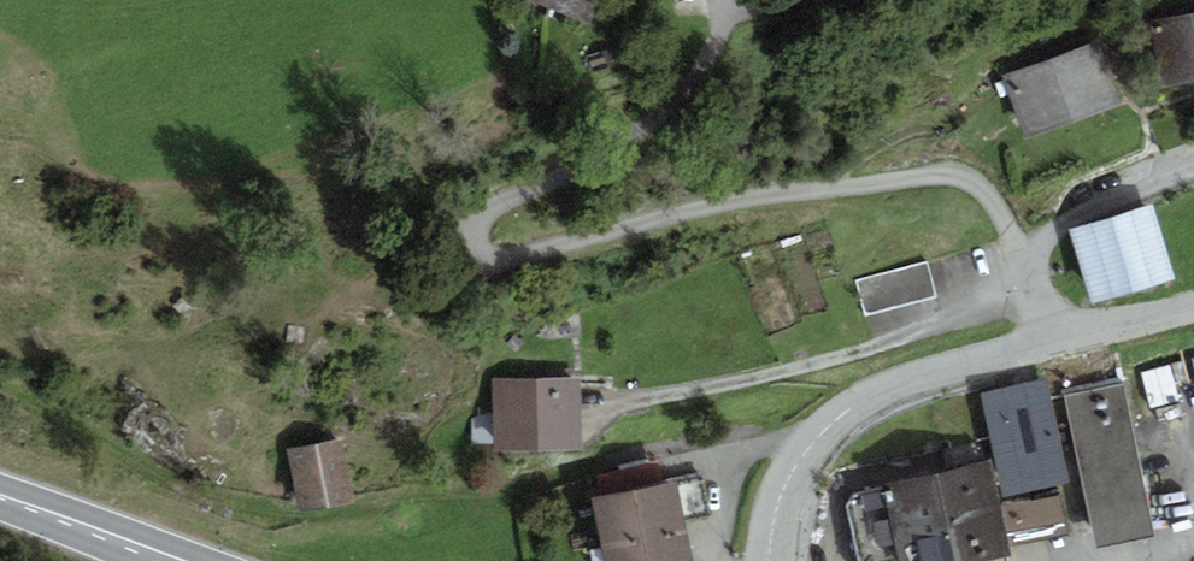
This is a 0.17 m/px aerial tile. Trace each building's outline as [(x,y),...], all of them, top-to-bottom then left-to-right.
[(599,0),(524,0),(591,23),(599,0)] [(1148,20),(1161,86),(1193,79),(1193,11),(1148,20)] [(1002,77),(1027,141),(1125,103),(1100,40),(1002,77)] [(1175,282),(1152,204),(1069,228),(1092,305),(1175,282)] [(938,291),(929,258),(860,278),(869,311),(938,291)] [(1179,402),(1169,366),(1141,373),(1151,409),(1179,402)] [(1153,539),(1122,377),(1065,388),(1096,550),(1153,539)] [(493,379),(494,450),(581,449),(580,379),(493,379)] [(1070,483),(1046,379),(979,394),(1014,550),(1071,538),(1059,485),(1070,483)] [(354,504),(342,439),(287,448),(298,514),(354,504)] [(1010,556),(991,463),(883,485),(884,493),(844,500),(856,560),(987,560),(1010,556)] [(601,539),(686,524),(678,482),(593,497),(601,539)] [(601,539),(604,560),(688,560),(692,560),(686,524),(601,539)]
